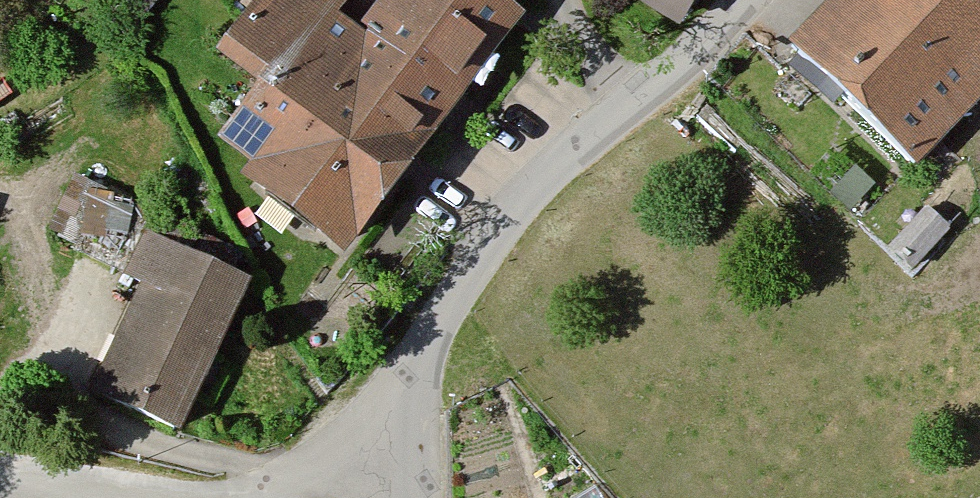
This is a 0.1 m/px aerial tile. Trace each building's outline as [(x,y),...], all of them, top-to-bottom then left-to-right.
[(199,69),(237,98),(201,145),(241,175),(228,192),(330,270),(512,31),(493,16),(505,0),(377,0),(350,35),(336,25),(355,0),(252,0),(199,69)] [(679,41),(705,0),(614,0),(679,41)] [(770,54),(902,180),(979,99),(979,0),(822,0),(770,54)] [(237,294),(153,251),(77,398),(161,441),(237,294)]
